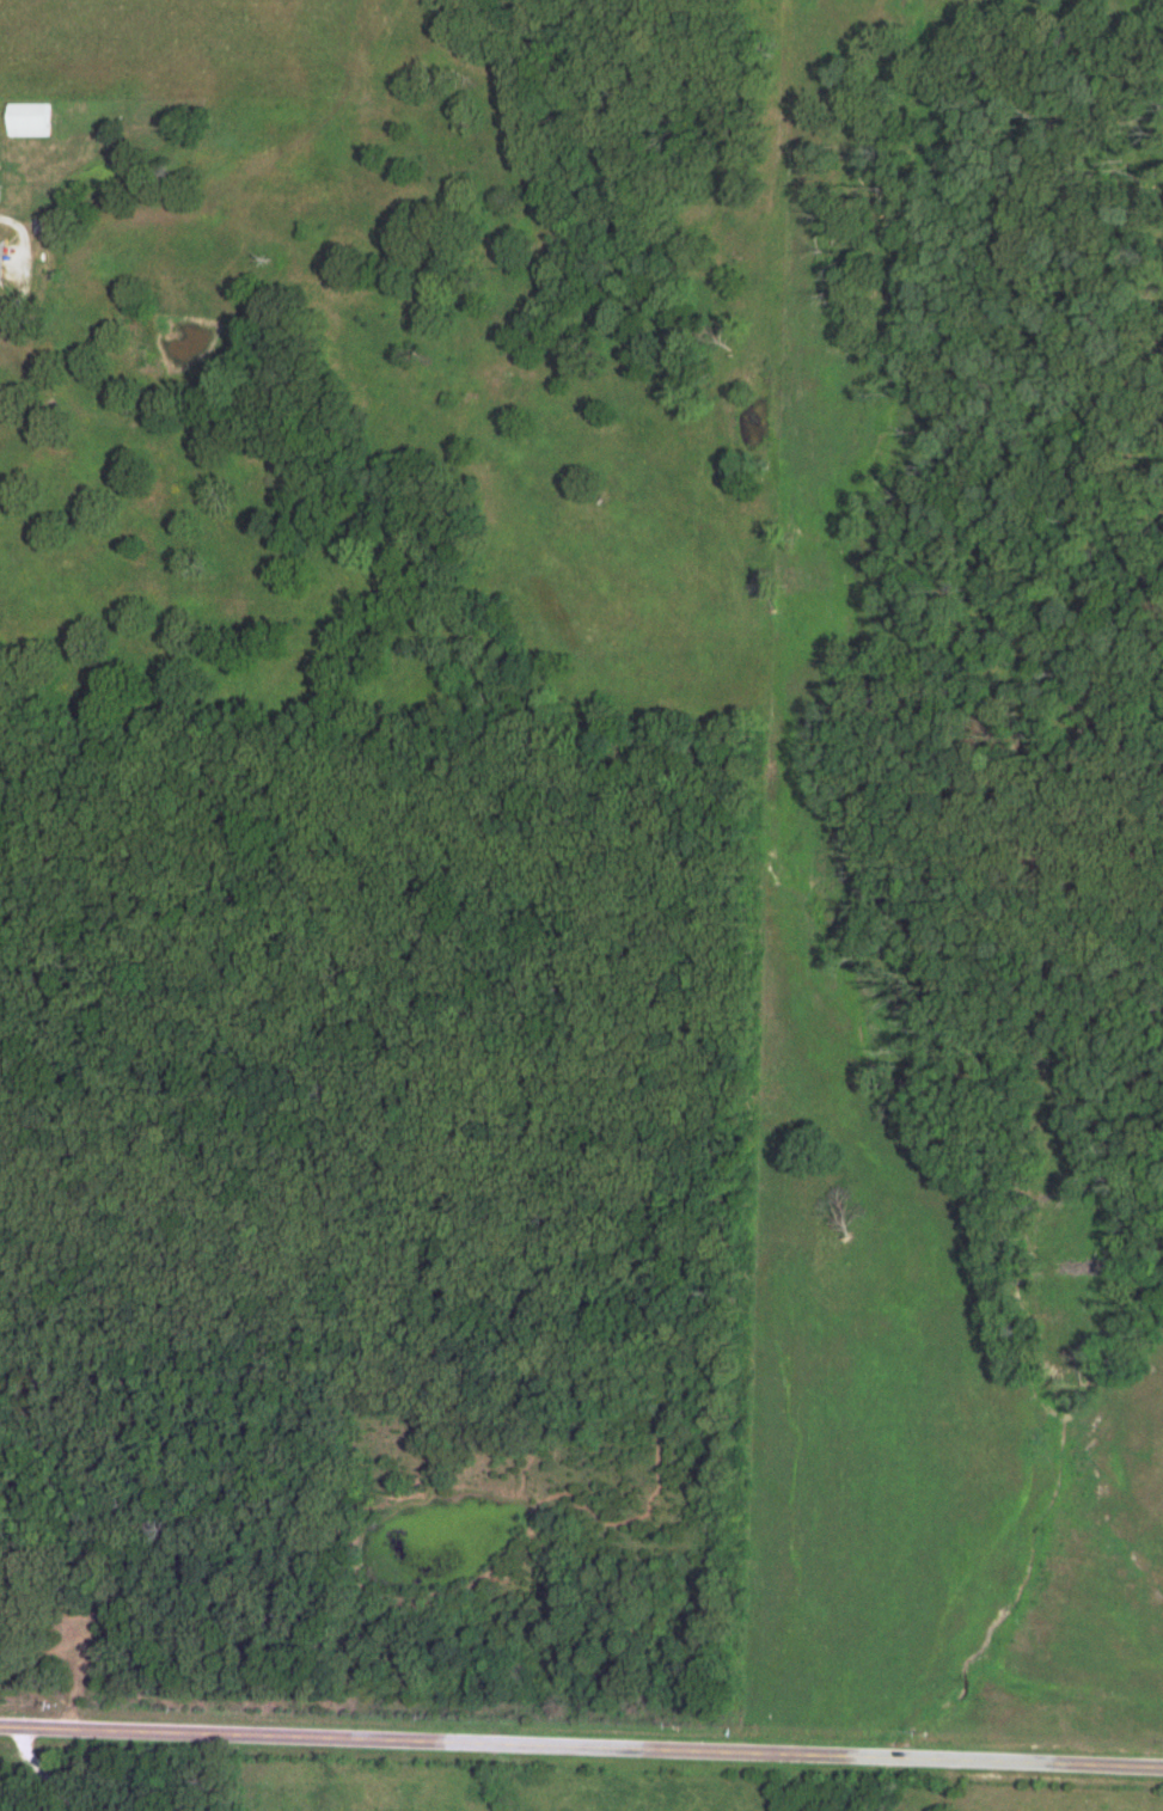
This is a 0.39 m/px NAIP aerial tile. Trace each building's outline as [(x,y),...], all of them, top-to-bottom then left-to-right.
[(49,102),(8,102),(8,134),(49,134),(49,102)]
